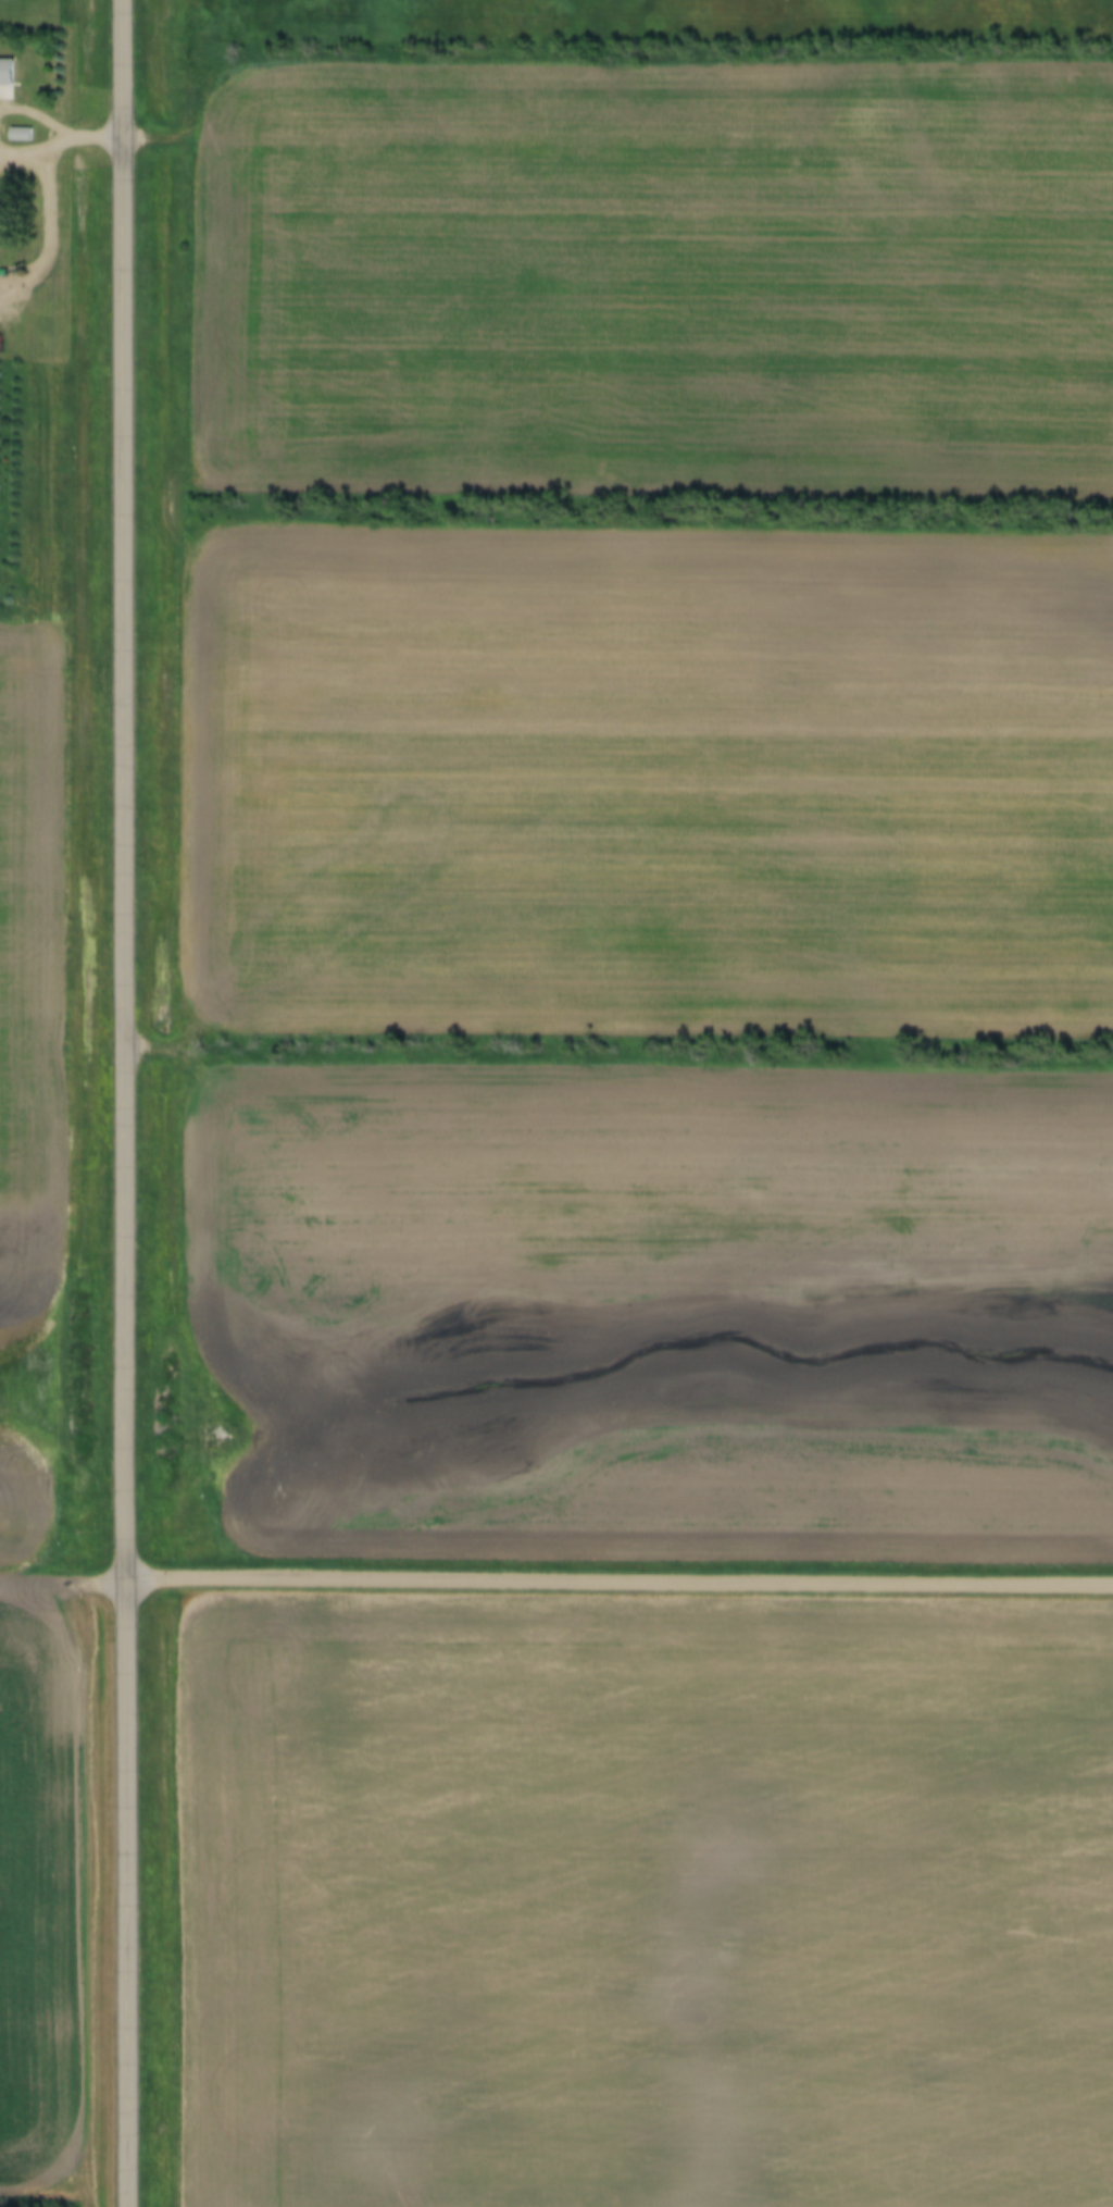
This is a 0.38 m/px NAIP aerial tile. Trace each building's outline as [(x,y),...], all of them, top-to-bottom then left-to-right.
[(0,60),(0,88),(9,88),(9,60),(0,60)] [(27,142),(27,130),(6,130),(6,142),(27,142)]
